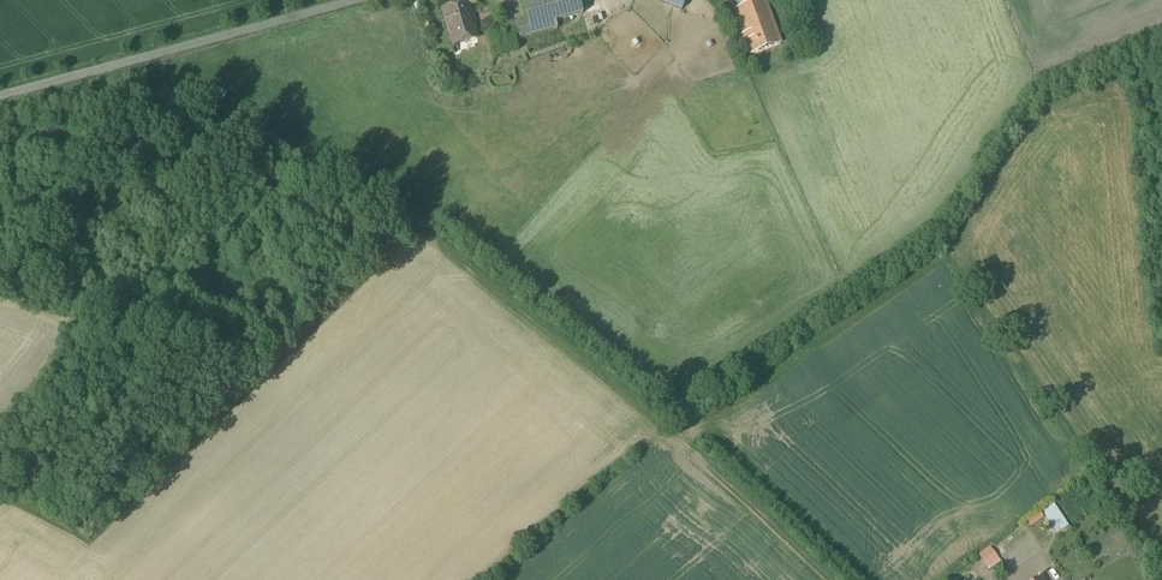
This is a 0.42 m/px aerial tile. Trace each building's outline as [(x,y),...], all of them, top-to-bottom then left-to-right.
[(528,21),(502,29),(503,35),(495,38),(503,62),(528,54),(524,44),(563,31),(561,25),(585,18),(579,0),(521,0),(528,21)] [(693,16),(698,0),(642,0),(693,16)] [(784,47),(767,3),(737,14),(754,58),(784,47)] [(473,6),(443,15),(455,52),(484,43),(473,6)] [(1000,560),(991,547),(978,555),(988,569),(1000,560)]
